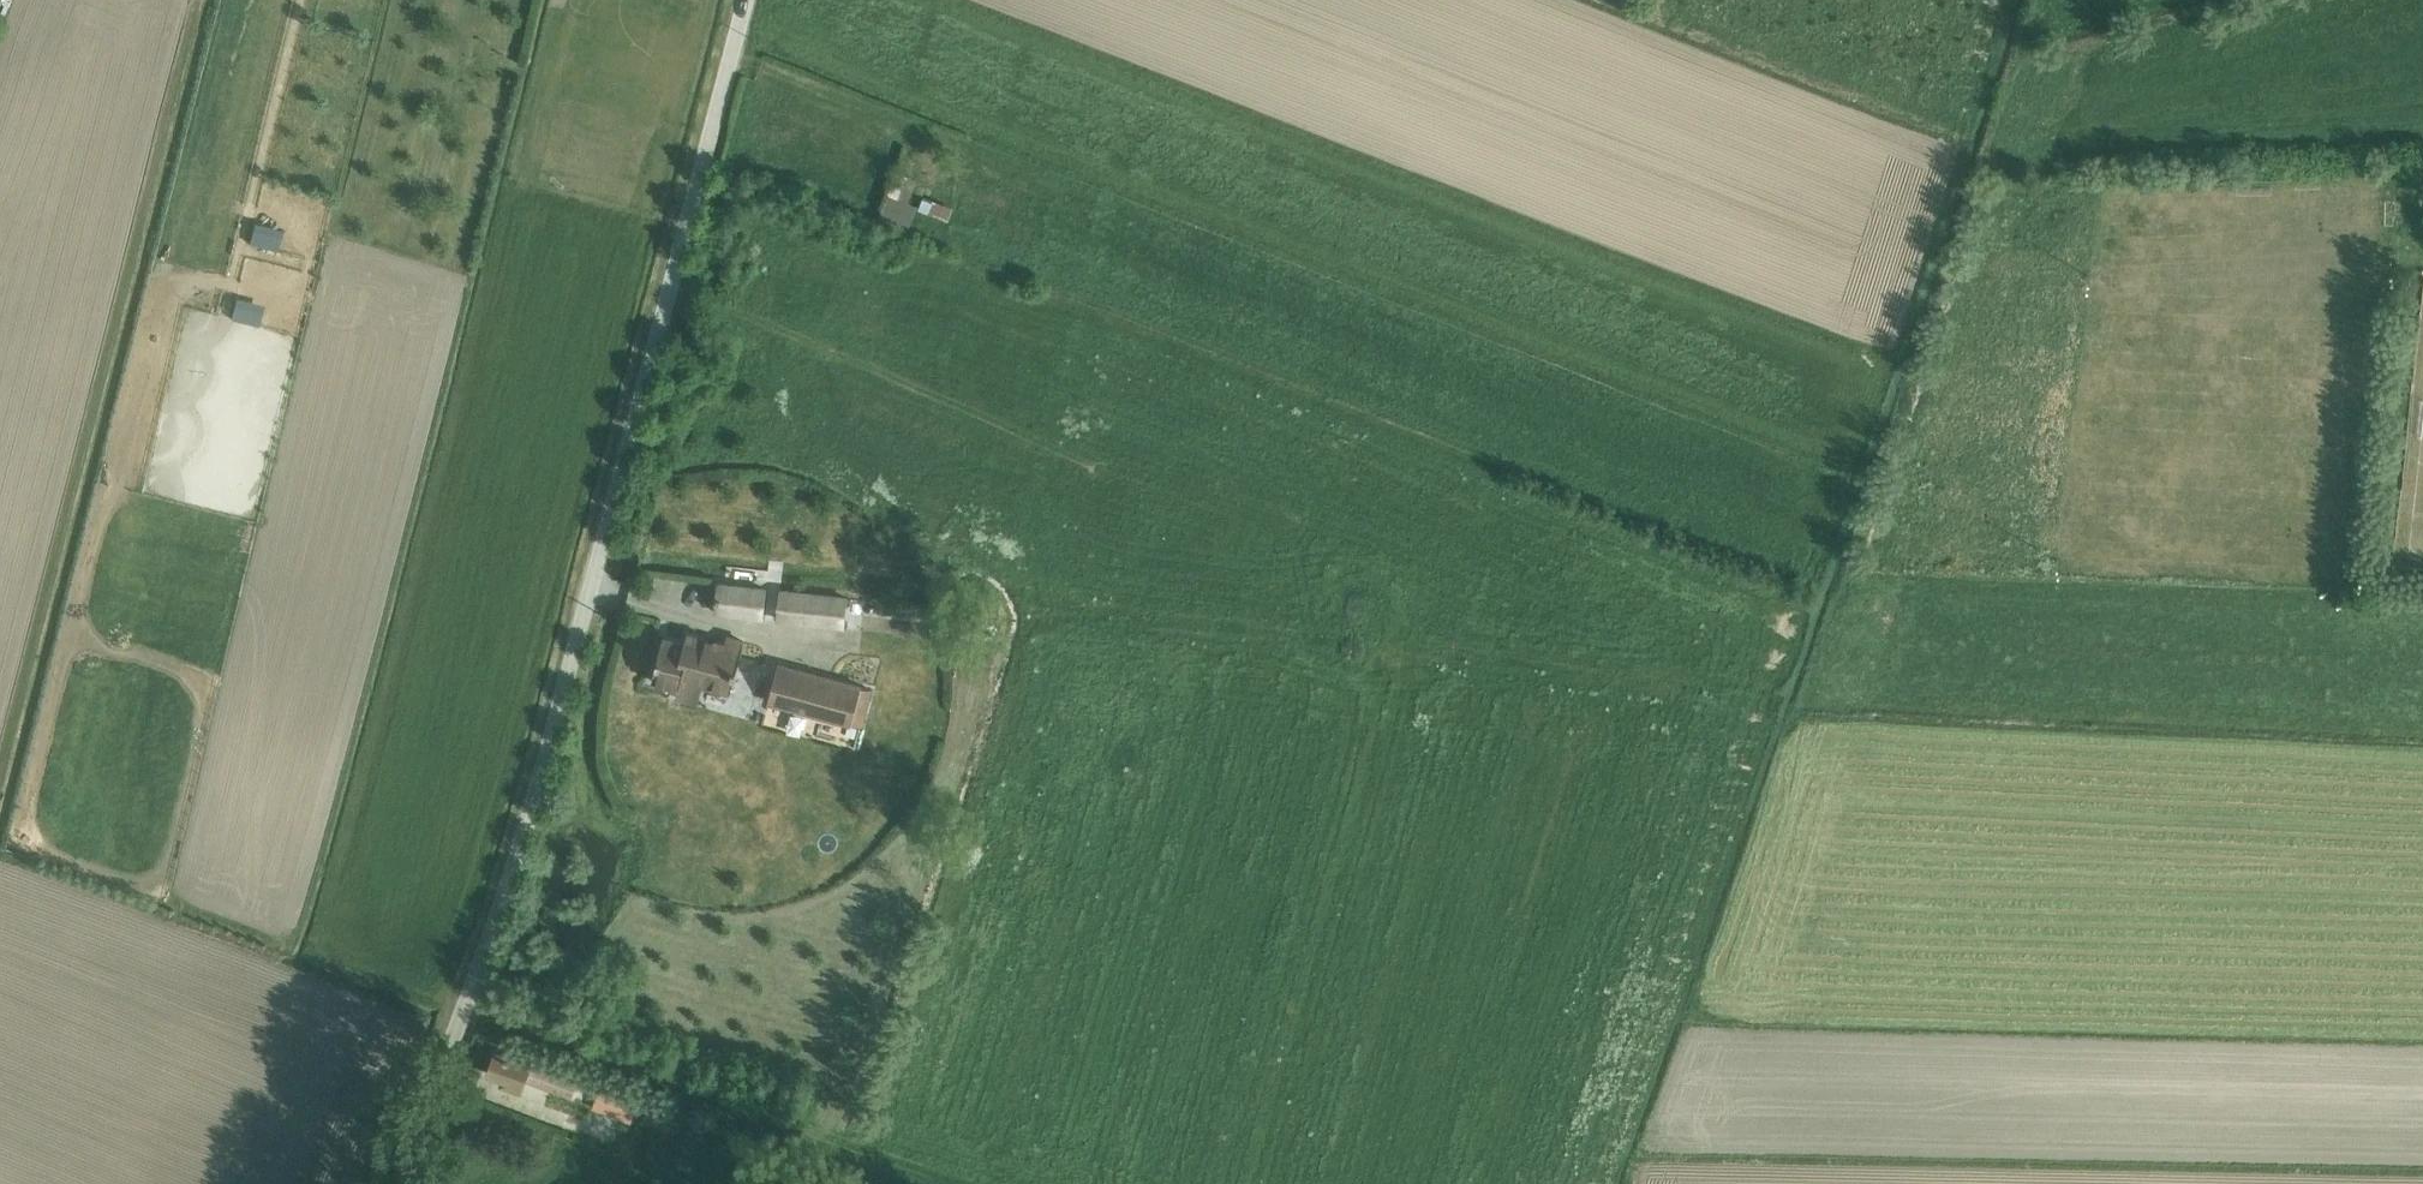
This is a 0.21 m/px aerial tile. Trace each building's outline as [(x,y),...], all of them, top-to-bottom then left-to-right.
[(897,169),(880,214),(909,226),(917,203),(908,200),(917,177),(897,169)] [(923,195),(918,207),(948,219),(954,204),(923,195)] [(719,581),(716,609),(764,615),(768,586),(719,581)] [(780,586),(776,619),(845,626),(848,593),(780,586)] [(664,635),(653,677),(679,684),(676,697),(698,703),(703,684),(730,691),(745,636),(726,632),(724,641),(688,632),(685,641),(664,635)] [(780,661),(770,700),(864,722),(873,688),(861,685),(862,682),(780,661)] [(495,1049),(487,1071),(504,1077),(501,1083),(522,1090),(526,1078),(572,1095),(578,1079),(495,1049)] [(661,1109),(612,1091),(604,1112),(653,1130),(661,1109)]
